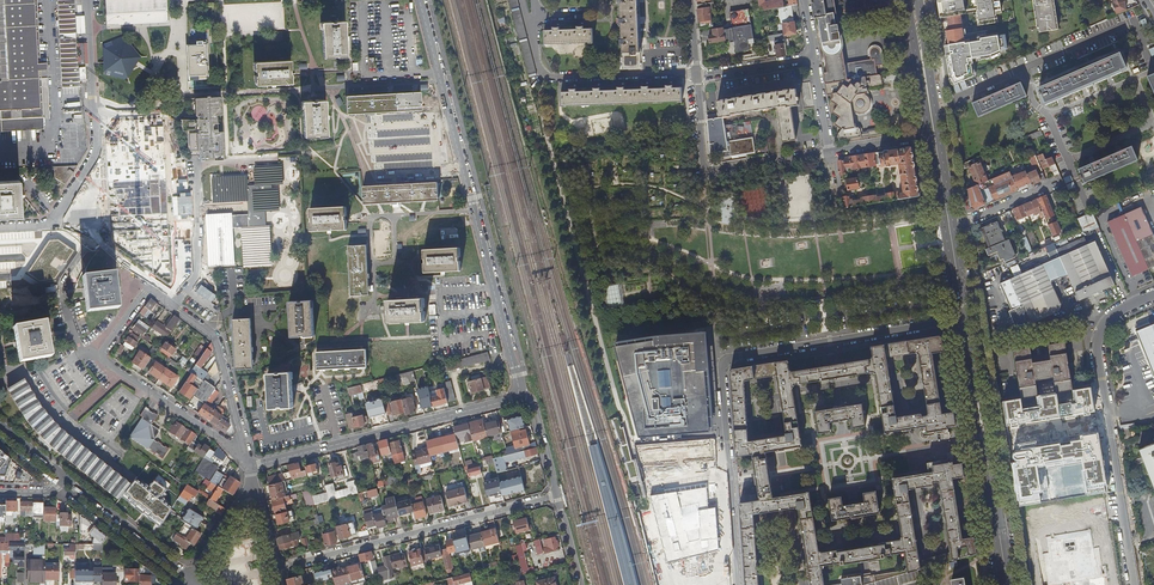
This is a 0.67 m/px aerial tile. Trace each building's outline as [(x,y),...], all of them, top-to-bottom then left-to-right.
[(41,122),(38,70),(48,69),(47,62),(37,63),(34,0),(0,0),(0,125),(41,122)] [(63,88),(81,86),(77,52),(75,0),(58,0),(63,88)] [(107,24),(166,21),(165,9),(166,9),(166,0),(106,0),(107,24)] [(529,78),(537,76),(518,0),(509,0),(529,78)] [(619,3),(621,3),(622,19),(619,19),(619,23),(622,23),(622,34),(638,33),(638,0),(619,0),(619,3)] [(759,4),(761,11),(779,8),(784,7),(783,0),(782,0),(759,4)] [(815,18),(819,18),(828,73),(824,73),(825,83),(877,75),(876,66),(885,65),(883,54),(881,54),(881,52),(880,50),(878,48),(876,47),(873,47),(871,48),(870,50),(869,52),(870,60),(846,63),(847,65),(845,65),(837,13),(888,5),(888,0),(812,0),(815,18)] [(959,10),(957,0),(950,0),(946,1),(946,6),(947,12),(959,10)] [(999,0),(987,0),(989,11),(990,11),(991,15),(989,15),(990,16),(1002,14),(999,0)] [(1033,4),(1035,3),(1039,32),(1057,30),(1052,1),(1055,1),(1055,0),(1032,0),(1033,4)] [(1113,4),(1118,14),(1127,10),(1124,4),(1125,0),(1114,0),(1113,4)] [(779,8),(782,24),(783,24),(794,22),(792,11),(798,9),(798,5),(790,6),(784,7),(779,8)] [(709,8),(698,10),(699,28),(708,27),(708,23),(711,23),(709,8)] [(748,9),(729,12),(732,28),(733,33),(736,53),(755,50),(748,9)] [(969,13),(965,14),(967,24),(968,27),(982,25),(981,15),(969,16),(969,13)] [(940,18),(941,22),(949,20),(950,30),(960,28),(968,27),(967,24),(962,25),(960,14),(940,18)] [(344,21),(321,22),(323,57),(345,56),(346,56),(345,41),(345,36),(344,21)] [(794,22),(783,24),(785,36),(796,34),(794,22)] [(554,30),(544,31),(545,45),(593,43),(593,28),(584,29),(585,26),(577,25),(577,29),(560,30),(560,26),(553,26),(554,30)] [(723,28),(712,30),(713,35),(708,36),(710,46),(725,44),(724,34),(723,30),(723,28)] [(960,28),(950,30),(952,40),(961,38),(960,28)] [(640,69),(638,33),(622,34),(622,41),(621,41),(621,44),(623,44),(623,53),(621,54),(622,69),(640,69)] [(765,37),(766,43),(775,41),(783,40),(782,34),(765,37)] [(138,57),(124,40),(105,47),(105,62),(105,69),(126,75),(133,64),(136,60),(138,57)] [(783,40),(775,41),(776,49),(774,49),(775,53),(777,53),(777,58),(787,56),(784,40),(783,40)] [(87,42),(79,43),(80,63),(88,63),(87,42)] [(206,43),(187,44),(190,78),(209,77),(206,43)] [(967,58),(978,56),(977,52),(981,52),(980,50),(979,50),(978,44),(965,46),(967,58)] [(986,54),(1008,51),(1007,44),(985,48),(986,54)] [(947,61),(955,59),(954,49),(946,50),(947,61)] [(986,68),(997,65),(994,54),(986,56),(984,56),(986,63),(985,63),(986,68)] [(1041,94),(1045,103),(1093,82),(1126,68),(1120,55),(1039,89),(1040,92),(1039,93),(1040,95),(1041,94)] [(955,59),(947,61),(948,67),(949,73),(952,86),(963,81),(963,76),(967,74),(965,58),(955,59)] [(290,60),(254,62),(256,84),(266,84),(275,83),(291,83),(291,77),(291,69),(290,60)] [(885,129),(884,129),(861,132),(861,131),(860,129),(859,128),(857,127),(855,127),(852,111),(854,110),(855,112),(858,113),(863,114),(865,112),(868,110),(870,108),(871,105),(871,101),(870,99),(868,96),(865,95),(865,94),(868,93),(868,89),(881,87),(883,85),(881,76),(879,75),(877,75),(825,83),(827,95),(833,95),(834,98),(831,101),(838,106),(833,113),(840,118),(835,125),(842,129),(838,135),(839,141),(884,133),(886,132),(886,131),(886,130),(885,129)] [(1027,96),(1021,82),(1010,87),(1010,86),(1006,87),(1007,89),(987,97),(986,96),(982,98),(983,99),(973,103),(979,117),(1027,96)] [(561,92),(561,105),(682,101),(681,87),(672,88),(672,86),(666,86),(666,88),(648,89),(648,87),(642,87),(642,89),(624,90),(624,87),(617,88),(617,90),(600,91),(600,88),(594,88),(594,91),(576,91),(576,89),(570,89),(570,92),(561,92)] [(718,101),(720,118),(732,116),(732,114),(777,107),(783,142),(796,140),(794,129),(795,128),(795,125),(794,125),(791,106),(799,105),(798,101),(799,101),(799,97),(797,98),(796,89),(785,91),(785,89),(781,90),(781,92),(760,95),(759,93),(756,94),(756,96),(733,99),(733,97),(729,98),(729,100),(718,101)] [(347,96),(345,96),(346,114),(375,112),(420,110),(419,92),(417,92),(412,92),(392,93),(387,94),(352,95),(347,96)] [(222,113),(220,96),(191,97),(184,98),(185,115),(196,114),(196,118),(196,119),(182,120),(182,129),(186,128),(188,150),(190,150),(190,156),(199,155),(199,160),(208,159),(213,159),(222,159),(222,148),(224,148),(222,129),(220,129),(219,114),(222,113)] [(304,136),(326,135),(325,120),(324,100),(315,101),(302,101),(304,136)] [(717,119),(708,120),(711,154),(721,152),(722,158),(746,154),(747,158),(756,156),(756,155),(753,138),(727,142),(724,125),(723,118),(717,119)] [(1042,133),(1041,130),(1028,136),(1029,139),(1042,133)] [(1080,178),(1082,178),(1084,182),(1137,160),(1132,146),(1121,150),(1121,149),(1117,150),(1117,152),(1095,161),(1094,160),(1090,161),(1091,163),(1078,168),(1080,174),(1079,175),(1080,178)] [(874,153),(876,165),(881,164),(881,166),(899,164),(901,173),(900,173),(901,175),(902,175),(904,192),(899,193),(899,192),(894,193),(895,200),(919,196),(912,150),(908,148),(874,153)] [(866,155),(868,167),(876,166),(876,165),(874,153),(866,155)] [(1050,166),(1054,176),(1059,173),(1053,157),(1046,160),(1044,154),(1038,156),(1043,169),(1050,166)] [(859,156),(861,168),(868,167),(866,155),(859,156)] [(850,157),(852,170),(861,168),(859,156),(850,157)] [(977,186),(982,184),(988,181),(980,163),(984,161),(981,156),(964,164),(965,169),(970,167),(977,186)] [(1032,172),(1027,174),(1031,183),(1032,185),(1045,179),(1036,156),(1034,157),(1035,159),(1032,160),(1034,164),(1032,165),(1036,174),(1037,173),(1038,175),(1034,177),(1032,172)] [(840,175),(845,174),(845,171),(852,170),(850,157),(845,158),(846,160),(839,161),(838,162),(840,175)] [(72,165),(50,167),(50,169),(53,169),(53,178),(60,183),(64,185),(77,165),(72,165)] [(282,184),(281,165),(278,165),(257,166),(258,184),(248,185),(247,177),(240,178),(224,178),(220,179),(213,179),(214,201),(222,200),(224,200),(232,200),(248,199),(250,227),(244,228),(246,267),(270,266),(268,226),(267,226),(266,211),(278,211),(277,189),(273,189),(273,184),(282,184)] [(1017,189),(1031,183),(1027,174),(1026,171),(1012,177),(1017,189)] [(975,210),(1018,191),(1017,189),(1012,177),(1010,172),(992,180),(995,185),(985,190),(982,184),(977,186),(968,189),(969,197),(971,208),(975,210)] [(853,179),(847,180),(848,190),(855,189),(859,188),(857,178),(853,179)] [(19,180),(0,181),(0,218),(22,217),(19,180)] [(364,187),(363,187),(364,205),(376,204),(380,204),(391,203),(402,203),(423,201),(427,201),(438,201),(437,183),(433,183),(380,186),(372,186),(364,187)] [(894,193),(881,195),(882,202),(895,200),(894,193)] [(882,202),(881,195),(869,197),(870,204),(882,202)] [(1043,212),(1044,216),(1045,219),(1054,215),(1046,195),(1037,199),(1040,206),(1043,212)] [(858,205),(857,199),(850,200),(849,197),(844,198),(845,208),(858,205)] [(870,204),(869,197),(857,199),(858,205),(870,204)] [(1037,199),(1023,205),(1028,216),(1031,214),(1032,215),(1034,214),(1035,215),(1039,213),(1041,218),(1044,216),(1043,212),(1041,212),(1039,207),(1040,206),(1037,199)] [(1028,216),(1023,205),(1013,210),(1019,223),(1023,221),(1022,218),(1028,216)] [(1142,206),(1107,222),(1129,273),(1153,262),(1153,234),(1142,206)] [(346,207),(310,208),(312,231),(328,230),(332,230),(347,230),(347,224),(346,220),(346,207)] [(1099,227),(1092,212),(1078,219),(1083,231),(1090,228),(1091,230),(1099,227)] [(985,234),(990,247),(1005,241),(1002,233),(1003,231),(1000,229),(997,222),(994,223),(991,224),(991,225),(982,228),(985,235),(985,234)] [(1056,249),(1067,274),(1079,300),(1097,292),(1102,290),(1114,285),(1095,241),(1087,245),(1084,237),(1056,249)] [(1016,258),(1008,240),(1005,241),(990,247),(985,250),(988,256),(998,252),(999,254),(998,254),(1000,260),(1003,259),(1005,262),(1016,258)] [(369,293),(366,245),(349,245),(349,263),(351,295),(361,294),(369,294),(369,293)] [(460,270),(459,248),(424,249),(424,259),(424,263),(424,271),(425,272),(427,272),(441,271),(445,271),(446,271),(460,270)] [(1048,253),(1051,260),(1059,278),(1067,274),(1056,249),(1048,253)] [(1011,278),(1023,305),(1055,291),(1051,282),(1059,278),(1051,260),(1011,278)] [(118,308),(114,273),(83,276),(84,288),(85,300),(86,311),(118,308)] [(1011,310),(1023,305),(1011,278),(1000,283),(1011,310)] [(604,287),(605,291),(603,293),(605,305),(607,305),(608,310),(622,307),(619,284),(604,287)] [(1055,291),(1023,305),(1031,324),(1059,311),(1061,304),(1055,291)] [(424,297),(388,299),(388,306),(389,310),(389,323),(406,322),(409,321),(425,320),(424,297)] [(145,306),(140,312),(144,315),(149,309),(150,310),(151,310),(156,302),(151,298),(145,306)] [(312,300),(290,301),(291,320),(292,337),(305,336),(313,336),(314,336),(314,333),(312,300)] [(1023,305),(1011,310),(1009,311),(1016,326),(1031,324),(1023,305)] [(163,325),(157,320),(152,327),(167,338),(180,319),(173,314),(172,316),(173,317),(167,325),(166,327),(163,325)] [(251,320),(251,318),(233,319),(236,368),(254,368),(254,363),(251,320)] [(139,319),(134,327),(133,328),(143,335),(149,327),(139,319)] [(52,356),(46,321),(14,326),(20,361),(52,356)] [(133,332),(142,338),(144,339),(145,337),(143,335),(133,328),(134,327),(131,325),(129,329),(130,330),(133,332)] [(1133,334),(1153,381),(1153,325),(1133,334)] [(133,332),(130,330),(124,340),(126,342),(124,345),(133,351),(135,346),(137,347),(138,345),(136,345),(138,343),(137,342),(140,338),(132,333),(133,332)] [(974,537),(962,539),(953,478),(965,476),(962,463),(953,464),(952,459),(953,458),(953,454),(951,453),(951,452),(947,453),(947,460),(927,463),(929,472),(892,478),(902,537),(900,539),(893,541),(893,540),(889,540),(889,541),(879,543),(879,545),(873,546),(873,545),(870,545),(870,546),(852,549),(851,548),(848,549),(848,550),(843,551),(843,549),(832,551),(832,550),(828,550),(828,552),(821,553),(819,551),(813,517),(817,517),(817,512),(812,512),(809,491),(773,497),(771,490),(772,490),(772,487),(771,486),(769,475),(767,463),(768,463),(767,459),(766,459),(765,452),(801,446),(792,387),(793,385),(796,384),(797,385),(800,385),(800,383),(818,381),(819,381),(822,381),(822,379),(844,376),(845,377),(848,376),(848,375),(866,372),(866,374),(870,373),(871,372),(873,372),(876,374),(885,433),(921,427),(922,430),(920,432),(920,434),(920,437),(921,438),(924,439),(926,439),(928,438),(929,435),(944,433),(944,440),(949,439),(949,437),(950,437),(949,432),(948,432),(947,426),(956,425),(953,412),(941,413),(932,353),(944,351),(941,339),(938,336),(871,347),(872,356),(871,359),(791,372),(789,370),(788,360),(732,369),(730,373),(736,457),(752,455),(756,477),(760,500),(756,500),(749,501),(740,503),(745,584),(864,584),(917,570),(939,564),(947,562),(977,553),(974,537)] [(696,353),(695,341),(654,344),(654,340),(614,343),(615,347),(639,438),(640,438),(710,432),(705,371),(697,371),(697,369),(698,369),(699,368),(699,367),(699,366),(698,365),(697,364),(696,353)] [(166,343),(160,351),(170,358),(175,350),(166,343)] [(1072,390),(1065,343),(1048,345),(1050,360),(1032,363),(1030,348),(1013,350),(1021,398),(1037,396),(1035,381),(1053,378),(1055,393),(1072,390)] [(121,355),(125,347),(121,345),(117,352),(121,355)] [(211,351),(207,348),(193,369),(190,372),(191,373),(202,381),(208,373),(200,367),(211,351)] [(367,367),(366,349),(316,352),(317,370),(323,369),(362,367),(367,367)] [(132,362),(143,370),(151,359),(139,351),(132,362)] [(490,360),(488,352),(439,366),(441,374),(490,360)] [(183,367),(188,360),(183,356),(178,363),(183,367)] [(219,372),(216,361),(208,372),(212,375),(215,377),(219,372)] [(149,372),(159,379),(165,369),(155,362),(149,372)] [(165,369),(159,379),(171,387),(178,377),(165,369)] [(415,379),(413,371),(396,375),(397,379),(398,384),(415,379)] [(208,372),(208,373),(202,381),(199,385),(201,386),(194,396),(199,400),(205,403),(206,401),(214,389),(215,388),(207,382),(212,375),(208,372)] [(294,408),(293,402),(293,394),(292,372),(269,373),(271,408),(271,409),(290,408),(294,408)] [(202,381),(191,373),(179,392),(189,399),(193,394),(192,393),(195,388),(190,385),(193,381),(199,385),(202,381)] [(378,380),(379,384),(397,379),(396,375),(378,380)] [(473,381),(469,382),(472,393),(484,390),(484,389),(491,387),(492,387),(489,377),(485,378),(480,379),(479,375),(472,377),(473,381)] [(24,381),(8,390),(25,418),(47,443),(119,499),(130,485),(60,430),(40,407),(24,381)] [(444,389),(448,402),(455,400),(451,382),(443,384),(444,389)] [(358,393),(363,391),(361,384),(348,388),(350,395),(358,393)] [(1021,398),(1002,401),(1006,426),(1095,411),(1091,387),(1072,390),(1074,401),(1057,404),(1055,393),(1037,396),(1039,408),(1023,411),(1021,398)] [(218,392),(214,389),(206,401),(209,403),(213,398),(214,399),(218,392)] [(431,399),(434,408),(444,405),(448,404),(448,402),(444,389),(437,391),(438,397),(431,399)] [(438,397),(437,391),(429,393),(431,399),(438,397)] [(405,412),(406,414),(416,411),(415,406),(416,406),(415,402),(414,402),(412,393),(407,395),(407,396),(408,398),(402,400),(405,412)] [(422,404),(423,409),(432,407),(429,397),(426,398),(427,402),(422,404)] [(198,413),(204,404),(205,403),(199,400),(190,408),(193,410),(198,413)] [(405,412),(402,400),(390,403),(393,415),(405,412)] [(861,403),(814,411),(818,434),(831,431),(829,422),(851,419),(853,428),(865,426),(861,403)] [(211,422),(226,431),(230,425),(226,422),(228,419),(223,415),(226,411),(218,406),(216,409),(217,410),(216,412),(204,404),(198,413),(211,422)] [(161,430),(152,425),(152,424),(153,423),(158,415),(154,412),(153,413),(149,410),(150,409),(146,407),(144,409),(145,409),(140,415),(143,417),(142,418),(131,435),(131,438),(149,449),(149,448),(152,450),(152,451),(156,454),(157,453),(160,455),(159,456),(163,459),(170,449),(166,446),(165,447),(162,445),(163,444),(159,441),(158,442),(155,440),(155,439),(161,430)] [(346,416),(350,429),(368,424),(367,423),(369,423),(367,417),(364,418),(363,416),(355,418),(354,414),(346,416)] [(523,415),(508,419),(511,430),(520,428),(525,427),(523,415)] [(468,423),(471,434),(473,440),(479,439),(488,436),(487,436),(485,427),(482,428),(480,419),(468,423)] [(485,427),(487,436),(502,432),(499,420),(491,422),(492,423),(485,425),(485,427)] [(180,439),(187,429),(177,423),(174,428),(172,427),(171,429),(172,430),(171,433),(180,439)] [(454,427),(457,438),(466,436),(464,431),(467,430),(465,424),(463,425),(463,424),(454,427)] [(526,429),(520,430),(520,428),(511,430),(515,445),(506,447),(507,451),(503,452),(504,455),(512,453),(537,447),(535,441),(529,444),(526,429)] [(196,435),(187,429),(180,439),(190,445),(188,449),(193,452),(193,451),(197,446),(198,444),(199,442),(195,440),(198,437),(196,435)] [(1018,444),(1019,450),(1014,451),(1015,457),(1016,461),(1012,462),(1020,507),(1087,495),(1108,491),(1097,432),(1079,436),(1080,439),(1071,441),(1071,443),(1061,445),(1060,441),(1038,446),(1037,440),(1018,444)] [(433,444),(428,445),(429,448),(431,458),(446,455),(441,438),(432,440),(433,444)] [(392,456),(388,439),(385,440),(380,441),(383,454),(388,453),(389,457),(392,456)] [(401,461),(405,460),(400,440),(390,443),(396,462),(401,461)] [(460,452),(463,462),(468,460),(463,444),(462,444),(461,440),(458,441),(458,443),(460,452)] [(371,457),(372,459),(373,459),(374,462),(381,461),(378,450),(375,451),(373,443),(368,444),(371,457)] [(453,454),(460,452),(458,443),(451,445),(453,454)] [(206,455),(209,449),(210,448),(204,444),(203,447),(198,444),(197,446),(193,451),(204,458),(206,455)] [(362,459),(371,457),(368,444),(361,446),(359,446),(360,451),(357,452),(353,453),(354,461),(359,460),(358,456),(361,455),(362,459)] [(1142,459),(1144,463),(1153,489),(1153,445),(1139,451),(1142,459)] [(535,453),(538,452),(537,447),(512,453),(513,458),(515,458),(516,457),(517,459),(535,454),(535,453)] [(421,468),(433,465),(431,458),(429,448),(423,450),(423,451),(418,452),(416,452),(417,453),(412,454),(417,474),(422,472),(421,468)] [(206,455),(211,458),(214,453),(209,449),(206,455)] [(0,451),(0,477),(5,477),(11,460),(0,451)] [(515,459),(515,458),(513,458),(512,453),(504,455),(503,456),(505,462),(515,459)] [(206,455),(204,458),(195,472),(211,482),(218,486),(224,476),(217,471),(219,467),(212,463),(214,460),(211,458),(206,455)] [(497,473),(507,470),(503,456),(493,458),(494,463),(497,473)] [(636,458),(634,459),(637,469),(639,476),(639,479),(640,482),(643,495),(640,496),(641,497),(641,499),(646,498),(637,463),(636,458)] [(293,463),(289,465),(291,473),(284,475),(286,481),(292,479),(299,477),(307,475),(306,470),(302,471),(299,462),(295,463),(293,463)] [(345,477),(342,466),(340,466),(339,463),(336,464),(336,462),(330,464),(333,477),(339,475),(340,478),(345,477)] [(464,467),(465,468),(467,468),(470,476),(481,473),(480,466),(478,462),(464,467)] [(319,474),(317,464),(306,466),(309,476),(319,474)] [(522,479),(524,489),(528,488),(533,486),(529,470),(533,469),(531,464),(519,467),(522,479)] [(138,477),(136,479),(148,488),(148,487),(154,480),(162,470),(161,469),(158,467),(151,475),(144,469),(138,477)] [(162,486),(166,489),(167,488),(174,478),(162,470),(154,480),(159,484),(162,486)] [(270,485),(285,481),(286,481),(284,475),(284,473),(268,477),(270,485)] [(398,478),(397,473),(395,473),(395,476),(387,478),(387,479),(389,485),(391,485),(392,484),(399,483),(398,478)] [(223,490),(232,495),(235,491),(240,483),(230,476),(227,481),(226,479),(223,483),(225,485),(222,489),(223,490)] [(174,478),(167,488),(173,492),(175,492),(180,495),(186,486),(179,482),(175,479),(174,478)] [(484,481),(488,497),(502,493),(500,484),(498,478),(484,481)] [(524,489),(522,479),(500,484),(502,493),(503,496),(525,490),(524,489)] [(328,493),(330,500),(333,500),(359,493),(355,480),(347,482),(349,488),(336,491),(334,483),(326,485),(328,493)] [(274,499),(286,496),(285,493),(290,492),(289,490),(288,490),(285,481),(270,485),(274,499)] [(202,494),(205,496),(215,502),(223,490),(222,489),(218,486),(211,482),(207,489),(214,493),(211,497),(203,493),(202,494)] [(649,492),(667,563),(719,550),(716,507),(708,509),(707,483),(649,492)] [(186,486),(180,495),(177,500),(186,505),(192,495),(194,497),(198,491),(187,484),(186,486)] [(148,487),(148,488),(142,495),(140,497),(145,501),(153,491),(148,487)] [(455,504),(456,506),(462,504),(462,503),(468,501),(464,487),(446,492),(449,506),(455,504)] [(370,497),(379,495),(378,488),(368,491),(370,497)] [(308,506),(315,504),(313,496),(311,489),(304,491),(308,506)] [(863,492),(864,502),(844,505),(842,496),(829,498),(832,521),(880,513),(876,491),(863,492)] [(128,503),(133,507),(140,497),(142,495),(140,492),(138,495),(136,493),(128,503)] [(277,514),(288,511),(285,500),(290,499),(298,497),(297,493),(286,496),(274,499),(273,499),(277,514)] [(315,504),(330,500),(328,493),(313,496),(315,504)] [(439,510),(445,509),(441,495),(427,499),(430,512),(439,509),(439,510)] [(216,512),(221,515),(225,509),(215,502),(205,496),(202,499),(207,503),(207,504),(217,510),(216,512)] [(386,519),(400,515),(397,503),(395,496),(386,498),(388,505),(382,506),(383,508),(386,519)] [(414,511),(413,504),(411,499),(397,503),(400,515),(414,511)] [(414,511),(416,518),(422,517),(422,514),(426,513),(423,501),(413,504),(414,511)] [(6,502),(6,505),(5,522),(7,522),(7,524),(13,524),(13,516),(12,516),(12,512),(17,512),(17,502),(6,502)] [(33,502),(21,502),(21,511),(25,511),(25,516),(33,516),(33,513),(33,503),(33,502)] [(43,503),(33,503),(33,513),(35,513),(35,514),(34,514),(34,520),(39,521),(39,513),(41,513),(41,517),(43,517),(43,508),(43,503)] [(181,520),(196,530),(204,517),(189,507),(181,520)] [(56,522),(57,508),(43,508),(43,517),(43,521),(56,522)] [(363,511),(368,527),(377,525),(373,511),(373,508),(363,511)] [(378,527),(387,525),(386,519),(383,508),(373,511),(377,525),(378,527)] [(294,516),(292,510),(288,511),(277,514),(279,524),(290,521),(289,517),(294,516)] [(71,526),(71,514),(61,514),(60,526),(71,526)] [(542,514),(532,517),(535,530),(545,527),(542,514)] [(517,533),(530,529),(527,518),(513,521),(517,533)] [(337,526),(340,539),(352,535),(352,534),(357,533),(355,522),(337,526)] [(499,541),(495,524),(489,526),(490,530),(482,532),(482,534),(485,545),(499,541)] [(185,540),(194,546),(201,534),(192,529),(185,540)] [(84,544),(94,545),(97,545),(97,541),(97,537),(84,537),(84,532),(81,532),(80,544),(84,544)] [(279,544),(298,539),(300,539),(302,538),(300,532),(278,537),(279,544)] [(337,542),(334,532),(324,534),(326,545),(334,543),(337,542)] [(1046,540),(1048,553),(1042,554),(1048,584),(1106,584),(1104,576),(1108,576),(1106,565),(1103,565),(1099,547),(1093,548),(1091,532),(1046,540)] [(190,552),(194,546),(185,540),(174,533),(172,536),(174,537),(173,539),(181,544),(180,546),(190,552)] [(5,543),(10,543),(14,543),(14,534),(5,534),(5,537),(5,543)] [(473,535),(467,536),(471,550),(485,546),(485,545),(482,534),(473,536),(473,535)] [(459,536),(458,537),(454,539),(457,551),(458,553),(471,550),(467,536),(467,535),(463,536),(462,535),(459,536)] [(556,541),(555,537),(544,540),(547,548),(544,548),(545,553),(558,550),(557,546),(559,545),(557,540),(556,541)] [(279,544),(281,549),(299,544),(298,539),(279,544)] [(454,539),(446,541),(448,549),(449,553),(457,551),(454,539)] [(544,553),(540,539),(537,540),(534,540),(538,554),(544,553)] [(430,548),(426,549),(428,559),(443,555),(439,542),(430,545),(430,548)] [(10,562),(10,557),(10,543),(5,543),(4,543),(4,544),(0,544),(0,550),(8,550),(8,553),(6,553),(6,554),(6,562),(10,562)] [(20,549),(25,549),(25,544),(20,544),(14,543),(10,543),(10,557),(14,558),(14,564),(18,564),(18,568),(24,568),(25,556),(20,556),(20,549)] [(45,556),(45,544),(27,544),(27,549),(34,550),(34,556),(45,556)] [(64,555),(63,563),(66,563),(66,555),(75,556),(75,549),(76,549),(76,544),(75,544),(71,544),(71,549),(64,549),(64,555)] [(522,546),(522,544),(516,545),(520,560),(526,558),(526,557),(526,558),(524,550),(527,549),(526,545),(522,546)] [(424,563),(421,549),(409,552),(413,566),(424,563)] [(453,568),(449,553),(448,549),(441,550),(447,573),(454,571),(453,568)] [(368,552),(360,555),(361,561),(374,558),(372,551),(368,552)] [(397,554),(390,556),(392,561),(393,568),(403,565),(403,567),(408,566),(405,554),(401,555),(397,556),(397,554)] [(378,568),(379,573),(381,579),(394,576),(390,562),(392,561),(390,556),(384,557),(386,566),(378,568)] [(531,572),(534,571),(533,567),(528,568),(526,559),(527,559),(526,558),(520,560),(521,566),(523,574),(531,572)] [(28,582),(45,582),(45,579),(46,567),(46,563),(46,560),(28,560),(28,582)] [(95,578),(95,583),(102,583),(103,568),(101,568),(101,564),(99,562),(97,562),(95,564),(95,568),(93,568),(93,578),(95,578)] [(947,562),(939,564),(941,570),(949,568),(947,562)] [(46,567),(45,579),(59,579),(60,564),(55,564),(55,563),(54,563),(54,567),(46,567)] [(140,570),(139,581),(141,581),(150,582),(154,582),(154,577),(150,577),(150,576),(147,576),(148,572),(146,572),(146,568),(140,563),(140,570)] [(362,563),(347,567),(350,580),(365,576),(364,575),(364,574),(362,563)] [(75,565),(75,582),(89,582),(90,566),(75,565)] [(113,571),(113,565),(103,565),(103,568),(102,583),(102,584),(112,584),(113,571)] [(338,567),(332,569),(334,578),(336,584),(350,580),(347,567),(339,569),(338,567)] [(334,578),(332,569),(324,571),(326,580),(334,578)] [(125,582),(139,582),(139,581),(140,570),(125,570),(125,582)] [(864,584),(897,584),(921,578),(917,570),(864,584)] [(463,574),(453,577),(455,584),(474,584),(470,572),(463,574)] [(288,579),(290,584),(305,584),(302,576),(288,579)]
